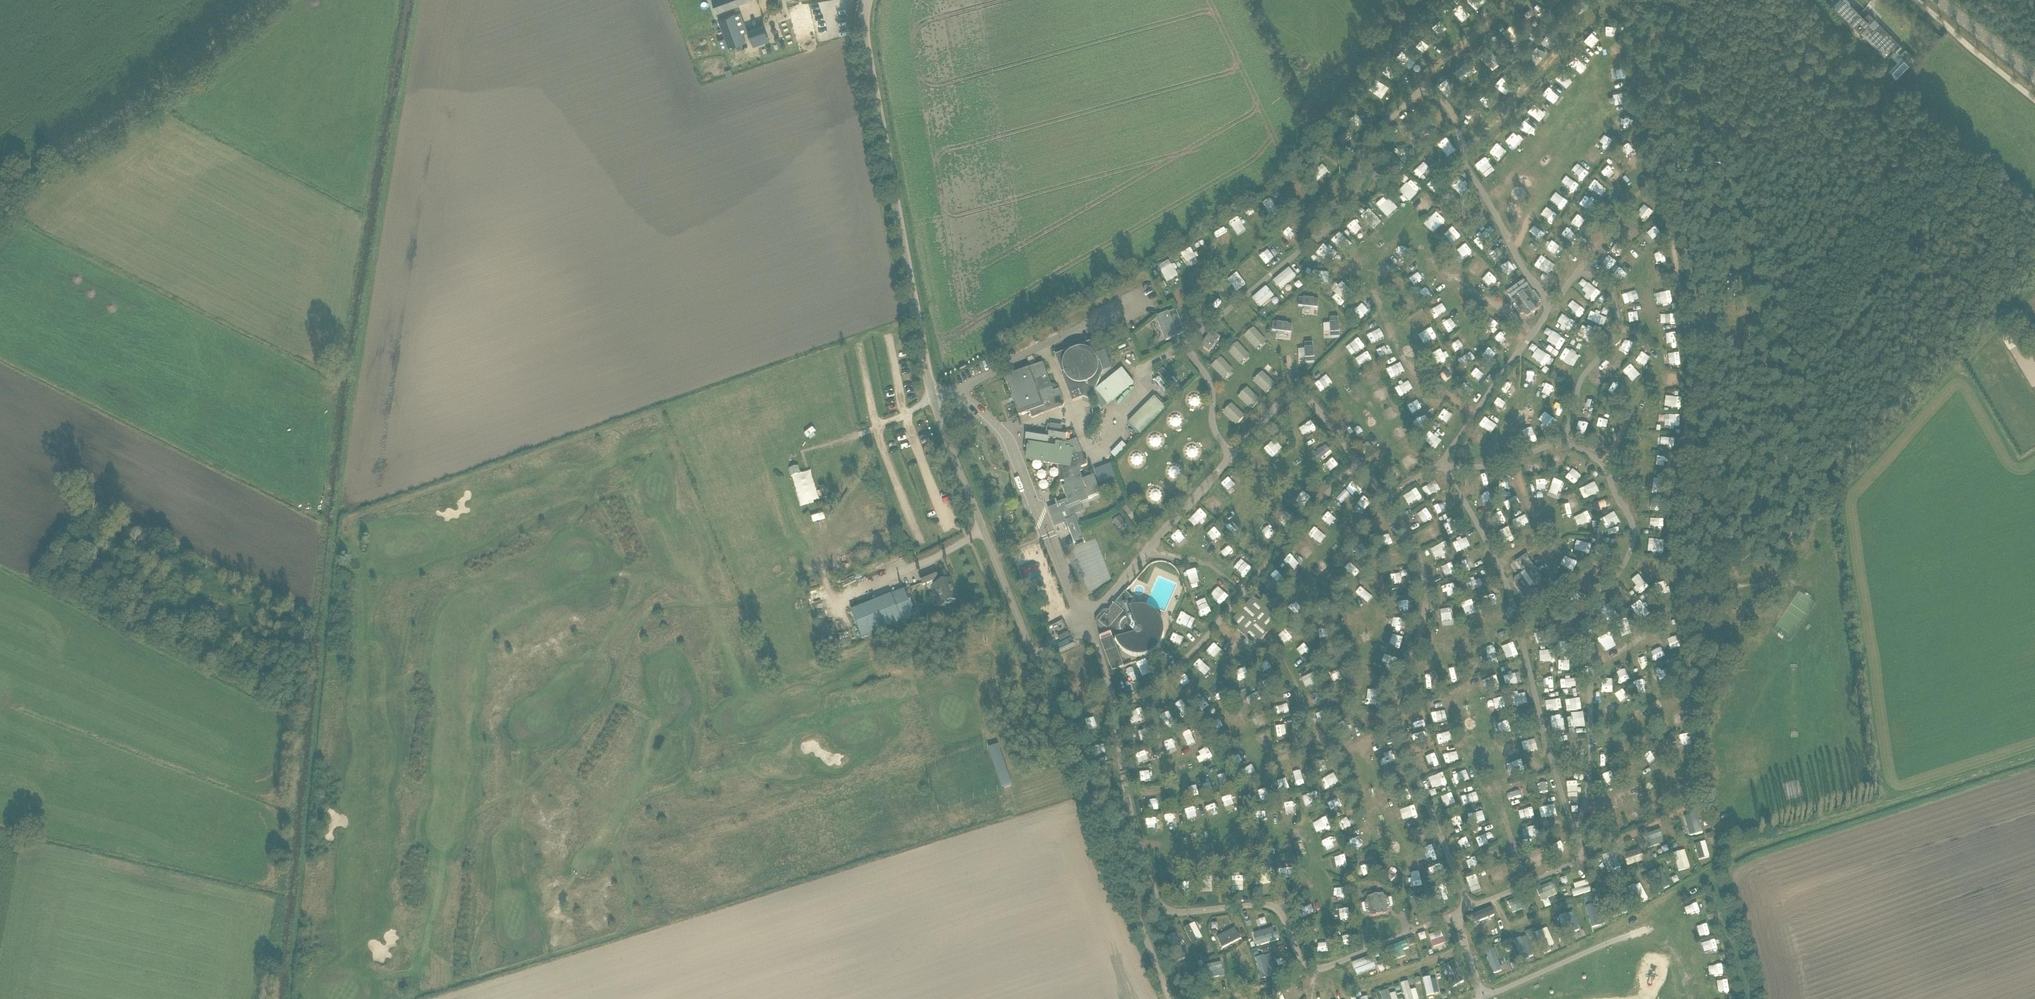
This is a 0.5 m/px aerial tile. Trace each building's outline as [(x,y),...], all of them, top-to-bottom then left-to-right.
[(725,9),(739,4),(739,3),(747,0),(721,0),(725,9)] [(1477,8),(1485,0),(1468,0),(1477,8)] [(1860,31),(1866,25),(1894,54),(1902,46),(1868,11),(1863,17),(1849,3),(1849,2),(1847,0),(1840,0),(1834,5),(1839,10),(1839,9),(1856,27),(1860,31)] [(1453,16),(1460,9),(1453,2),(1445,9),(1453,16)] [(1576,20),(1567,10),(1556,19),(1566,30),(1576,20)] [(718,19),(728,48),(745,41),(735,13),(718,19)] [(1603,41),(1613,36),(1606,23),(1596,28),(1603,41)] [(762,26),(749,31),(754,47),(768,42),(762,26)] [(1410,40),(1423,53),(1431,44),(1418,32),(1410,40)] [(1593,58),(1599,50),(1588,40),(1581,48),(1593,58)] [(1493,68),(1501,57),(1485,46),(1477,56),(1493,68)] [(1899,54),(1910,65),(1915,59),(1905,49),(1899,54)] [(1410,67),(1415,59),(1399,50),(1394,58),(1410,67)] [(1568,61),(1581,73),(1588,66),(1575,54),(1568,61)] [(1460,80),(1477,69),(1469,59),(1453,70),(1460,80)] [(1623,64),(1608,66),(1609,77),(1625,75),(1623,64)] [(1562,70),(1556,78),(1567,88),(1573,80),(1562,70)] [(1496,82),(1501,89),(1509,83),(1504,76),(1496,82)] [(1381,97),(1388,86),(1375,77),(1367,87),(1381,97)] [(1550,88),(1544,96),(1551,102),(1558,95),(1550,88)] [(1541,118),(1546,109),(1532,101),(1527,110),(1541,118)] [(1416,113),(1423,136),(1432,133),(1425,110),(1416,113)] [(1523,116),(1516,124),(1527,134),(1534,126),(1523,116)] [(1395,128),(1400,141),(1414,136),(1410,123),(1395,128)] [(1517,146),(1524,138),(1512,127),(1505,134),(1517,146)] [(1599,139),(1606,146),(1613,139),(1605,132),(1599,139)] [(1583,152),(1596,164),(1603,155),(1590,144),(1583,152)] [(1496,161),(1502,156),(1495,148),(1489,153),(1496,161)] [(1428,159),(1436,168),(1444,161),(1436,152),(1428,159)] [(1383,159),(1396,173),(1402,166),(1390,153),(1383,159)] [(1474,165),(1481,173),(1488,166),(1481,159),(1474,165)] [(1413,175),(1421,182),(1432,169),(1424,163),(1413,175)] [(1574,163),(1569,171),(1582,180),(1588,173),(1574,163)] [(1605,164),(1600,172),(1608,176),(1613,169),(1605,164)] [(1408,201),(1419,190),(1405,176),(1399,181),(1403,185),(1397,190),(1408,201)] [(1566,176),(1560,183),(1573,193),(1578,186),(1566,176)] [(1458,179),(1450,186),(1463,198),(1470,191),(1458,179)] [(1594,195),(1602,189),(1595,181),(1588,187),(1594,195)] [(1412,206),(1420,213),(1431,200),(1423,193),(1412,206)] [(1385,194),(1375,203),(1386,217),(1397,208),(1385,194)] [(1562,209),(1567,200),(1557,194),(1552,204),(1562,209)] [(1269,216),(1277,210),(1269,198),(1260,203),(1269,216)] [(1372,229),(1381,221),(1369,208),(1360,216),(1372,229)] [(1550,223),(1555,214),(1543,208),(1538,217),(1550,223)] [(1432,233),(1444,222),(1435,212),(1423,223),(1432,233)] [(1472,228),(1480,222),(1474,214),(1466,220),(1472,228)] [(1230,220),(1234,229),(1244,225),(1240,216),(1230,220)] [(1354,221),(1346,230),(1358,241),(1366,232),(1354,221)] [(1560,225),(1554,232),(1566,242),(1572,234),(1560,225)] [(1450,226),(1439,237),(1448,247),(1459,236),(1450,226)] [(1482,249),(1495,237),(1486,228),(1473,240),(1482,249)] [(1533,236),(1540,242),(1546,235),(1538,229),(1533,236)] [(1344,253),(1352,244),(1339,232),(1331,241),(1344,253)] [(1646,246),(1661,245),(1661,232),(1645,233),(1646,246)] [(1543,249),(1552,254),(1559,244),(1550,238),(1543,249)] [(1394,250),(1405,261),(1412,254),(1401,243),(1394,250)] [(1462,260),(1471,253),(1462,243),(1453,251),(1462,260)] [(1316,255),(1326,259),(1330,249),(1321,244),(1316,255)] [(1187,267),(1197,262),(1190,247),(1179,252),(1187,267)] [(1264,263),(1271,257),(1264,249),(1257,255),(1264,263)] [(1650,263),(1664,259),(1662,249),(1648,253),(1650,263)] [(1533,266),(1547,275),(1554,264),(1539,255),(1533,266)] [(1607,268),(1614,262),(1608,255),(1601,261),(1607,268)] [(1157,265),(1166,282),(1177,276),(1169,259),(1157,265)] [(1470,268),(1479,275),(1485,266),(1475,260),(1470,268)] [(1244,276),(1253,269),(1247,261),(1238,269),(1244,276)] [(1377,269),(1384,277),(1393,270),(1386,261),(1377,269)] [(1506,277),(1514,270),(1507,263),(1500,270),(1506,277)] [(1287,267),(1272,280),(1280,290),(1295,276),(1287,267)] [(1406,276),(1412,284),(1421,279),(1415,270),(1406,276)] [(1235,272),(1226,280),(1236,291),(1245,284),(1235,272)] [(1311,282),(1327,283),(1328,273),(1312,272),(1311,282)] [(1400,278),(1389,283),(1393,292),(1404,287),(1400,278)] [(1540,303),(1524,280),(1506,292),(1522,315),(1524,314),(1525,315),(1525,316),(1526,316),(1527,316),(1528,316),(1539,309),(1539,308),(1540,307),(1540,306),(1540,305),(1539,305),(1539,304),(1540,303)] [(1335,293),(1331,297),(1341,306),(1353,293),(1340,281),(1332,289),(1335,293)] [(1265,285),(1251,298),(1260,308),(1274,295),(1265,285)] [(1430,286),(1418,294),(1423,302),(1435,294),(1430,286)] [(1653,294),(1656,304),(1662,302),(1662,305),(1672,303),(1669,290),(1653,294)] [(1568,305),(1572,307),(1571,311),(1583,316),(1588,302),(1572,296),(1568,305)] [(1401,301),(1405,311),(1415,307),(1410,297),(1401,301)] [(1299,298),(1298,306),(1318,308),(1319,300),(1299,298)] [(1360,319),(1368,312),(1360,303),(1352,311),(1360,319)] [(1156,318),(1165,342),(1185,334),(1176,310),(1156,318)] [(1590,310),(1586,319),(1602,327),(1606,318),(1590,310)] [(1484,318),(1494,327),(1500,321),(1490,311),(1484,318)] [(1418,314),(1407,321),(1413,330),(1424,323),(1418,314)] [(1555,324),(1567,332),(1573,322),(1561,314),(1555,324)] [(1635,314),(1625,314),(1625,323),(1635,323),(1635,314)] [(1338,318),(1330,318),(1331,338),(1339,337),(1338,318)] [(1273,323),(1272,331),(1291,333),(1292,325),(1273,323)] [(1596,332),(1582,325),(1577,334),(1591,341),(1596,332)] [(2034,354),(2034,353),(2034,325),(2022,333),(2034,354)] [(1257,349),(1265,337),(1249,327),(1241,338),(1257,349)] [(1210,335),(1209,335),(1200,347),(1210,353),(1220,338),(1211,331),(1209,334),(1210,335)] [(1369,344),(1378,340),(1375,331),(1365,335),(1369,344)] [(1559,349),(1565,340),(1551,331),(1545,341),(1559,349)] [(1495,343),(1503,347),(1507,338),(1499,334),(1495,343)] [(1455,336),(1449,343),(1457,350),(1463,342),(1455,336)] [(1353,354),(1365,346),(1359,337),(1347,345),(1353,354)] [(1242,346),(1245,343),(1240,338),(1226,350),(1238,364),(1250,355),(1242,346)] [(1092,398),(1094,392),(1103,372),(1098,358),(1092,342),(1055,356),(1072,402),(1083,398),(1084,396),(1091,400),(1092,398)] [(1313,343),(1305,344),(1306,363),(1314,363),(1313,343)] [(1465,344),(1456,358),(1469,366),(1478,353),(1465,344)] [(1529,353),(1535,356),(1538,350),(1532,347),(1529,353)] [(1575,366),(1581,356),(1566,347),(1560,357),(1575,366)] [(1375,351),(1378,359),(1388,356),(1385,348),(1375,351)] [(1439,348),(1432,353),(1437,362),(1445,358),(1439,348)] [(1491,361),(1496,356),(1490,349),(1484,355),(1491,361)] [(1539,350),(1534,358),(1548,366),(1553,358),(1539,350)] [(1357,366),(1371,360),(1368,352),(1354,358),(1357,366)] [(1678,353),(1666,355),(1668,367),(1679,365),(1678,353)] [(1209,366),(1222,379),(1232,369),(1219,356),(1209,366)] [(1614,356),(1607,365),(1616,372),(1623,363),(1614,356)] [(1004,377),(1019,416),(1029,412),(1032,419),(1062,408),(1063,406),(1064,405),(1064,404),(1064,403),(1063,401),(1059,390),(1053,392),(1043,363),(1004,377)] [(1389,380),(1403,373),(1398,363),(1384,371),(1389,380)] [(1441,371),(1447,377),(1454,370),(1448,364),(1441,371)] [(1622,374),(1634,383),(1640,374),(1628,365),(1622,374)] [(1157,373),(1176,394),(1181,390),(1163,369),(1157,373)] [(1468,376),(1476,380),(1480,373),(1472,369),(1468,376)] [(1525,369),(1523,383),(1532,383),(1533,370),(1525,369)] [(1366,383),(1379,378),(1375,370),(1362,375),(1366,383)] [(1108,404),(1131,385),(1120,371),(1096,390),(1108,404)] [(1250,381),(1264,394),(1274,384),(1260,371),(1250,381)] [(1680,385),(1681,375),(1662,374),(1662,384),(1680,385)] [(1319,394),(1331,384),(1324,376),(1312,386),(1319,394)] [(1398,396),(1412,390),(1408,381),(1394,387),(1398,396)] [(1548,382),(1542,390),(1551,397),(1557,388),(1548,382)] [(1504,383),(1500,391),(1513,397),(1517,389),(1504,383)] [(1235,396),(1249,410),(1259,400),(1245,386),(1235,396)] [(1374,392),(1381,402),(1390,396),(1383,386),(1374,392)] [(1193,389),(1186,396),(1193,403),(1200,397),(1193,389)] [(1332,408),(1341,401),(1335,393),(1326,400),(1332,408)] [(1599,405),(1613,411),(1617,401),(1603,395),(1599,405)] [(1416,397),(1405,405),(1411,413),(1422,405),(1416,397)] [(1665,397),(1665,407),(1681,407),(1681,397),(1665,397)] [(1150,407),(1144,414),(1154,423),(1167,410),(1154,398),(1148,404),(1150,407)] [(1220,412),(1234,425),(1243,416),(1229,403),(1220,412)] [(1173,416),(1181,413),(1178,405),(1170,408),(1173,416)] [(1392,422),(1400,418),(1397,409),(1388,412),(1392,422)] [(1423,427),(1432,415),(1424,409),(1415,421),(1423,427)] [(1454,423),(1458,415),(1443,409),(1440,417),(1454,423)] [(1339,416),(1343,424),(1351,420),(1347,412),(1339,416)] [(1481,419),(1489,426),(1494,419),(1486,413),(1481,419)] [(1538,423),(1550,432),(1557,422),(1545,414),(1538,423)] [(1663,428),(1679,429),(1680,415),(1664,414),(1663,428)] [(1609,432),(1612,422),(1596,417),(1594,427),(1609,432)] [(1164,418),(1158,424),(1168,435),(1174,429),(1164,418)] [(1027,430),(1024,447),(1027,448),(1027,451),(1028,451),(1026,460),(1031,460),(1032,460),(1054,464),(1056,463),(1057,466),(1057,467),(1058,468),(1058,469),(1058,470),(1058,471),(1059,471),(1059,472),(1059,473),(1059,474),(1059,475),(1059,476),(1059,477),(1059,478),(1059,479),(1059,480),(1059,481),(1064,482),(1065,481),(1067,485),(1062,487),(1065,495),(1066,497),(1067,500),(1057,504),(1056,501),(1055,502),(1057,508),(1052,510),(1054,517),(1053,517),(1056,525),(1063,522),(1066,529),(1066,527),(1068,526),(1074,543),(1075,543),(1074,541),(1082,537),(1084,542),(1085,542),(1072,509),(1068,511),(1066,507),(1080,501),(1079,498),(1076,496),(1077,494),(1080,495),(1086,493),(1089,500),(1101,495),(1094,477),(1083,481),(1079,469),(1087,466),(1077,440),(1067,443),(1066,441),(1067,434),(1060,433),(1061,427),(1047,425),(1046,433),(1027,430)] [(1165,433),(1157,425),(1154,428),(1162,436),(1165,433)] [(1310,440),(1318,437),(1313,427),(1306,431),(1310,440)] [(1154,428),(1144,435),(1151,444),(1161,437),(1154,428)] [(1404,428),(1396,431),(1400,442),(1409,439),(1404,428)] [(1482,442),(1485,434),(1473,429),(1470,436),(1482,442)] [(1430,431),(1423,439),(1434,449),(1441,441),(1430,431)] [(1676,449),(1677,437),(1664,435),(1662,447),(1676,449)] [(1199,446),(1207,452),(1213,445),(1206,438),(1199,446)] [(1114,459),(1125,447),(1119,441),(1108,453),(1114,459)] [(1268,456),(1281,451),(1276,441),(1264,446),(1268,456)] [(1321,457),(1329,452),(1324,443),(1316,448),(1321,457)] [(1468,458),(1473,450),(1464,444),(1459,452),(1468,458)] [(1135,446),(1127,454),(1136,462),(1144,454),(1135,446)] [(1195,447),(1185,456),(1192,464),(1202,455),(1195,447)] [(1401,457),(1407,471),(1416,468),(1410,453),(1401,457)] [(1325,463),(1331,471),(1340,465),(1334,456),(1325,463)] [(1548,469),(1559,474),(1564,463),(1552,458),(1548,469)] [(1093,470),(1100,484),(1115,477),(1109,463),(1093,470)] [(1384,469),(1391,483),(1400,478),(1393,464),(1384,469)] [(1531,476),(1541,474),(1539,464),(1529,466),(1531,476)] [(1170,471),(1182,480),(1186,475),(1174,466),(1170,471)] [(1572,468),(1564,477),(1573,486),(1581,477),(1572,468)] [(1559,480),(1550,492),(1557,497),(1566,485),(1559,480)] [(1421,489),(1427,497),(1439,489),(1434,481),(1421,489)] [(1498,491),(1512,490),(1510,481),(1497,482),(1498,491)] [(1535,497),(1542,493),(1536,481),(1528,485),(1535,497)] [(1594,482),(1578,490),(1583,500),(1599,492),(1594,482)] [(1292,501),(1306,506),(1309,496),(1296,491),(1292,501)] [(1412,492),(1405,498),(1413,506),(1420,501),(1412,492)] [(1560,502),(1567,512),(1580,503),(1573,493),(1560,502)] [(1501,501),(1506,510),(1518,504),(1514,495),(1501,501)] [(1435,514),(1449,506),(1443,496),(1429,505),(1435,514)] [(1361,497),(1353,505),(1360,511),(1368,503),(1361,497)] [(1590,505),(1595,515),(1610,508),(1605,498),(1590,505)] [(1214,515),(1221,507),(1213,500),(1206,507),(1214,515)] [(1122,509),(1128,516),(1136,511),(1130,503),(1122,509)] [(1275,518),(1287,527),(1294,518),(1282,509),(1275,518)] [(1328,525),(1335,517),(1328,511),(1321,519),(1328,525)] [(1486,518),(1491,527),(1505,520),(1500,511),(1486,518)] [(1587,511),(1573,517),(1577,526),(1591,520),(1587,511)] [(1525,514),(1511,519),(1514,527),(1528,522),(1525,514)] [(1126,523),(1120,516),(1112,521),(1118,529),(1126,523)] [(1195,516),(1186,525),(1198,536),(1206,527),(1195,516)] [(1448,520),(1451,532),(1460,530),(1457,518),(1448,520)] [(1612,518),(1602,520),(1604,530),(1615,528),(1612,518)] [(1232,535),(1239,528),(1232,521),(1225,528),(1232,535)] [(1428,540),(1441,532),(1435,522),(1422,530),(1428,540)] [(1313,527),(1307,534),(1316,542),(1322,535),(1313,527)] [(1507,527),(1495,534),(1501,545),(1513,538),(1507,527)] [(1180,544),(1188,536),(1181,529),(1173,536),(1180,544)] [(1208,546),(1218,536),(1211,529),(1201,540),(1208,546)] [(1262,536),(1268,543),(1275,537),(1268,530),(1262,536)] [(1587,555),(1591,545),(1576,539),(1572,548),(1587,555)] [(1301,540),(1295,549),(1306,557),(1313,549),(1301,540)] [(1652,540),(1651,554),(1662,554),(1662,540),(1652,540)] [(1597,556),(1611,556),(1611,549),(1607,549),(1607,543),(1597,543),(1597,556)] [(1258,544),(1250,551),(1257,558),(1265,551),(1258,544)] [(1445,544),(1437,547),(1440,555),(1448,552),(1445,544)] [(1215,553),(1219,559),(1228,554),(1224,548),(1215,553)] [(1292,552),(1284,561),(1291,567),(1299,558),(1292,552)] [(1540,577),(1540,576),(1539,574),(1540,574),(1535,567),(1527,558),(1528,557),(1526,554),(1515,562),(1516,563),(1521,569),(1520,569),(1522,573),(1515,578),(1514,579),(1514,580),(1514,581),(1513,581),(1514,582),(1514,583),(1514,584),(1516,586),(1515,586),(1519,593),(1520,592),(1527,602),(1526,603),(1528,605),(1539,598),(1534,590),(1532,587),(1539,582),(1540,582),(1540,581),(1541,580),(1541,579),(1541,578),(1541,577),(1540,577)] [(1562,555),(1559,564),(1572,570),(1576,560),(1562,555)] [(1462,575),(1475,569),(1471,559),(1458,565),(1462,575)] [(1651,579),(1659,570),(1649,561),(1641,570),(1651,579)] [(1241,577),(1250,570),(1243,563),(1235,570),(1241,577)] [(1447,565),(1436,567),(1438,577),(1448,575),(1447,565)] [(1188,586),(1196,583),(1192,568),(1183,571),(1188,586)] [(1277,568),(1270,576),(1276,582),(1283,574),(1277,568)] [(935,586),(934,586),(942,606),(948,604),(957,600),(949,580),(939,584),(938,579),(935,572),(926,576),(920,578),(923,585),(933,581),(935,586)] [(1630,580),(1641,594),(1649,588),(1638,574),(1630,580)] [(1480,578),(1466,583),(1469,591),(1483,586),(1480,578)] [(1356,597),(1366,590),(1363,585),(1353,592),(1356,597)] [(915,617),(906,596),(911,593),(909,588),(904,590),(851,611),(862,639),(915,617)] [(1214,594),(1220,602),(1227,596),(1221,588),(1214,594)] [(1568,598),(1579,606),(1584,599),(1572,591),(1568,598)] [(1099,639),(1112,672),(1124,667),(1114,641),(1115,641),(1119,648),(1124,652),(1130,655),(1139,657),(1147,656),(1154,652),(1160,645),(1163,639),(1164,632),(1163,627),(1161,620),(1157,615),(1153,612),(1148,609),(1143,607),(1139,607),(1134,607),(1130,609),(1129,606),(1134,600),(1125,592),(1108,612),(1110,614),(1107,618),(1105,616),(1099,623),(1108,631),(1108,635),(1099,639)] [(1497,604),(1494,594),(1483,597),(1485,607),(1497,604)] [(1296,597),(1291,609),(1300,613),(1305,602),(1296,597)] [(1233,619),(1230,623),(1234,626),(1237,630),(1248,639),(1251,643),(1255,647),(1259,642),(1263,639),(1264,637),(1275,625),(1278,621),(1275,618),(1261,605),(1257,602),(1253,598),(1249,602),(1246,605),(1233,619)] [(1465,600),(1468,611),(1477,609),(1474,598),(1465,600)] [(1199,617),(1210,614),(1205,599),(1194,602),(1199,617)] [(1318,600),(1312,603),(1315,611),(1321,608),(1318,600)] [(1640,620),(1649,614),(1640,600),(1631,606),(1640,620)] [(1609,622),(1616,616),(1607,606),(1600,612),(1609,622)] [(1179,612),(1184,623),(1194,617),(1189,607),(1179,612)] [(1441,624),(1453,622),(1451,608),(1440,609),(1441,624)] [(1061,621),(1046,630),(1057,649),(1072,640),(1061,621)] [(1553,624),(1554,635),(1568,634),(1568,623),(1553,624)] [(1539,643),(1550,640),(1548,631),(1537,633),(1539,643)] [(1173,633),(1169,642),(1183,649),(1187,640),(1173,633)] [(1388,635),(1387,646),(1402,647),(1403,636),(1388,635)] [(1670,650),(1681,646),(1677,636),(1666,639),(1670,650)] [(1573,642),(1562,642),(1561,653),(1572,653),(1573,642)] [(1209,645),(1205,653),(1219,659),(1222,652),(1209,645)] [(1503,647),(1505,659),(1514,657),(1512,645),(1503,647)] [(1160,655),(1166,663),(1173,658),(1168,649),(1160,655)] [(1540,650),(1540,661),(1552,660),(1551,650),(1540,650)] [(1639,667),(1647,664),(1644,655),(1635,658),(1639,667)] [(1470,672),(1481,669),(1476,656),(1466,659),(1470,672)] [(1386,657),(1384,665),(1393,669),(1396,661),(1386,657)] [(1495,657),(1485,662),(1487,667),(1498,662),(1495,657)] [(1198,659),(1192,666),(1204,676),(1210,669),(1198,659)] [(1650,669),(1655,679),(1664,674),(1658,664),(1650,669)] [(1121,669),(1127,684),(1137,680),(1132,665),(1121,669)] [(1242,679),(1249,674),(1244,666),(1236,672),(1242,679)] [(1504,684),(1520,683),(1519,672),(1503,674),(1504,684)] [(1304,679),(1306,685),(1317,681),(1315,675),(1304,679)] [(1611,692),(1611,675),(1600,675),(1600,692),(1611,692)] [(1483,681),(1485,690),(1500,685),(1498,677),(1483,681)] [(1552,677),(1538,678),(1538,685),(1547,685),(1547,691),(1552,690),(1552,677)] [(1558,678),(1560,688),(1571,687),(1570,677),(1558,678)] [(1629,683),(1634,693),(1645,687),(1641,677),(1629,683)] [(1274,678),(1260,683),(1263,691),(1276,686),(1274,678)] [(1208,686),(1216,697),(1222,692),(1213,682),(1208,686)] [(1625,688),(1615,692),(1619,701),(1629,698),(1625,688)] [(1410,691),(1411,701),(1420,700),(1420,691),(1410,691)] [(1510,707),(1526,703),(1524,692),(1508,696),(1510,707)] [(1565,699),(1566,711),(1581,710),(1580,698),(1565,699)] [(1544,700),(1545,711),(1560,710),(1560,700),(1544,700)] [(1286,704),(1272,708),(1274,715),(1288,712),(1286,704)] [(1145,718),(1143,711),(1136,713),(1138,720),(1145,718)] [(1082,720),(1087,730),(1102,723),(1097,713),(1082,720)] [(1424,714),(1414,716),(1416,727),(1426,725),(1424,714)] [(1583,725),(1581,714),(1566,718),(1569,728),(1583,725)] [(1553,733),(1565,730),(1561,715),(1549,717),(1553,733)] [(1219,717),(1205,724),(1209,733),(1223,726),(1219,717)] [(1506,718),(1492,723),(1495,733),(1510,728),(1506,718)] [(1519,730),(1531,727),(1528,719),(1517,722),(1519,730)] [(1274,725),(1275,734),(1286,733),(1285,724),(1274,725)] [(1219,743),(1228,738),(1225,732),(1216,738),(1219,743)] [(1266,734),(1261,736),(1267,747),(1272,745),(1266,734)] [(1687,744),(1683,735),(1676,737),(1680,746),(1687,744)] [(1500,751),(1515,744),(1513,739),(1498,745),(1500,751)] [(1524,754),(1537,749),(1534,739),(1520,743),(1524,754)] [(1665,741),(1657,745),(1662,755),(1670,751),(1665,741)] [(1164,757),(1173,752),(1168,742),(1159,747),(1164,757)] [(1392,744),(1377,752),(1383,763),(1398,755),(1392,744)] [(1445,759),(1458,754),(1455,747),(1442,751),(1445,759)] [(1567,747),(1557,749),(1559,760),(1568,758),(1567,747)] [(1647,762),(1654,759),(1649,750),(1642,753),(1647,762)] [(1424,770),(1438,768),(1435,751),(1421,754),(1424,770)] [(1207,752),(1195,758),(1198,764),(1210,758),(1207,752)] [(1145,753),(1134,755),(1136,766),(1147,764),(1145,753)] [(1521,761),(1506,763),(1507,772),(1522,770),(1521,761)] [(999,788),(1010,785),(1004,766),(994,769),(999,788)] [(1137,772),(1139,782),(1153,779),(1151,769),(1137,772)] [(1245,783),(1253,778),(1247,769),(1239,774),(1245,783)] [(1451,776),(1453,786),(1467,782),(1464,772),(1451,776)] [(1432,788),(1446,783),(1442,773),(1428,778),(1432,788)] [(1600,783),(1608,780),(1605,773),(1598,776),(1600,783)] [(1275,780),(1280,792),(1287,789),(1282,777),(1275,780)] [(1576,797),(1576,781),(1566,782),(1566,797),(1576,797)] [(1535,797),(1546,794),(1544,783),(1533,785),(1535,797)] [(1193,788),(1183,792),(1187,800),(1196,796),(1193,788)] [(1450,792),(1440,797),(1445,808),(1455,803),(1450,792)] [(1465,802),(1473,798),(1470,792),(1462,796),(1465,802)] [(1226,811),(1241,806),(1236,793),(1222,798),(1226,811)] [(1314,804),(1315,794),(1304,794),(1304,803),(1314,804)] [(1149,801),(1151,811),(1158,810),(1156,800),(1149,801)] [(1217,802),(1213,803),(1212,800),(1201,803),(1205,817),(1220,813),(1217,802)] [(1519,818),(1533,815),(1531,803),(1516,807),(1519,818)] [(1541,819),(1556,814),(1553,804),(1538,808),(1541,819)] [(1196,806),(1189,809),(1191,815),(1198,813),(1196,806)] [(1402,814),(1407,826),(1423,819),(1419,808),(1402,814)] [(1470,822),(1484,816),(1481,809),(1467,814),(1470,822)] [(1179,812),(1171,813),(1171,821),(1179,821),(1179,812)] [(1689,836),(1701,833),(1696,814),(1684,817),(1689,836)] [(1454,828),(1463,824),(1459,816),(1450,820),(1454,828)] [(1318,822),(1320,830),(1329,828),(1327,820),(1318,822)] [(1544,824),(1546,834),(1561,830),(1559,821),(1544,824)] [(1611,835),(1621,831),(1618,822),(1607,826),(1611,835)] [(1519,829),(1521,838),(1537,835),(1536,826),(1519,829)] [(1647,847),(1663,839),(1658,830),(1642,838),(1647,847)] [(1344,841),(1348,849),(1365,840),(1361,832),(1344,841)] [(1478,846),(1493,841),(1490,832),(1475,837),(1478,846)] [(1469,834),(1458,837),(1461,850),(1472,847),(1469,834)] [(1333,837),(1324,840),(1328,850),(1337,847),(1333,837)] [(1705,841),(1693,844),(1698,860),(1709,857),(1705,841)] [(1432,843),(1418,849),(1424,861),(1438,855),(1432,843)] [(1551,857),(1561,856),(1559,845),(1549,847),(1551,857)] [(1488,861),(1500,856),(1496,849),(1485,854),(1488,861)] [(1672,853),(1677,871),(1689,868),(1684,850),(1672,853)] [(1335,872),(1348,867),(1342,853),(1329,858),(1335,872)] [(1528,856),(1531,863),(1538,860),(1534,853),(1528,856)] [(1608,873),(1621,870),(1616,853),(1604,856),(1608,873)] [(1475,854),(1465,858),(1469,868),(1479,864),(1475,854)] [(1203,868),(1213,868),(1213,859),(1203,860),(1203,868)] [(1373,861),(1356,863),(1358,873),(1374,871),(1373,861)] [(1253,884),(1270,883),(1269,864),(1253,865),(1253,884)] [(1648,872),(1655,892),(1670,886),(1662,867),(1648,872)] [(1419,870),(1408,874),(1412,888),(1424,885),(1419,870)] [(1470,893),(1479,890),(1475,875),(1465,878),(1470,893)] [(1552,882),(1535,889),(1540,901),(1557,894),(1552,882)] [(1636,905),(1646,900),(1639,884),(1628,889),(1636,905)] [(1347,898),(1346,890),(1333,890),(1334,898),(1347,898)] [(1422,891),(1410,895),(1414,906),(1425,903),(1422,891)] [(1390,907),(1389,898),(1387,899),(1387,897),(1385,897),(1385,896),(1385,895),(1384,895),(1384,894),(1383,894),(1382,894),(1381,894),(1369,896),(1368,896),(1368,897),(1367,897),(1367,898),(1367,899),(1367,901),(1366,901),(1366,903),(1364,903),(1366,911),(1368,911),(1368,913),(1370,912),(1370,914),(1370,915),(1371,915),(1371,916),(1372,916),(1373,916),(1386,913),(1387,913),(1387,912),(1387,911),(1388,911),(1388,910),(1387,909),(1389,909),(1389,907),(1390,907)] [(1687,904),(1692,913),(1706,907),(1702,897),(1687,904)] [(1299,919),(1313,915),(1310,906),(1296,910),(1299,919)] [(1472,923),(1494,916),(1491,907),(1470,915),(1472,923)] [(1338,921),(1348,921),(1348,909),(1338,909),(1338,921)] [(1567,939),(1582,932),(1573,910),(1557,917),(1567,939)] [(1191,943),(1202,938),(1194,922),(1183,927),(1191,943)] [(1305,935),(1313,930),(1309,923),(1301,928),(1305,935)] [(1250,934),(1254,948),(1279,940),(1277,932),(1273,934),(1271,927),(1250,934)] [(1219,947),(1239,939),(1234,928),(1215,936),(1219,947)] [(1533,932),(1543,954),(1554,949),(1545,928),(1533,932)] [(1433,947),(1444,941),(1439,930),(1427,936),(1433,947)] [(1343,943),(1351,940),(1348,932),(1340,934),(1343,943)] [(1186,958),(1183,952),(1189,950),(1183,935),(1177,937),(1176,933),(1167,937),(1176,962),(1186,958)] [(1513,939),(1519,960),(1531,956),(1525,936),(1513,939)] [(1705,953),(1720,948),(1716,938),(1702,942),(1705,953)] [(1386,962),(1405,955),(1403,949),(1408,948),(1405,941),(1381,950),(1386,962)] [(1484,951),(1491,974),(1501,971),(1494,948),(1484,951)] [(1353,974),(1373,969),(1371,957),(1351,961),(1353,974)] [(1203,977),(1222,977),(1221,963),(1203,964),(1203,977)] [(1444,969),(1450,987),(1463,982),(1456,964),(1444,969)] [(1439,992),(1434,976),(1420,979),(1425,996),(1439,992)] [(1718,979),(1719,990),(1730,989),(1730,978),(1718,979)] [(1381,998),(1396,998),(1393,988),(1379,991),(1381,998)]
